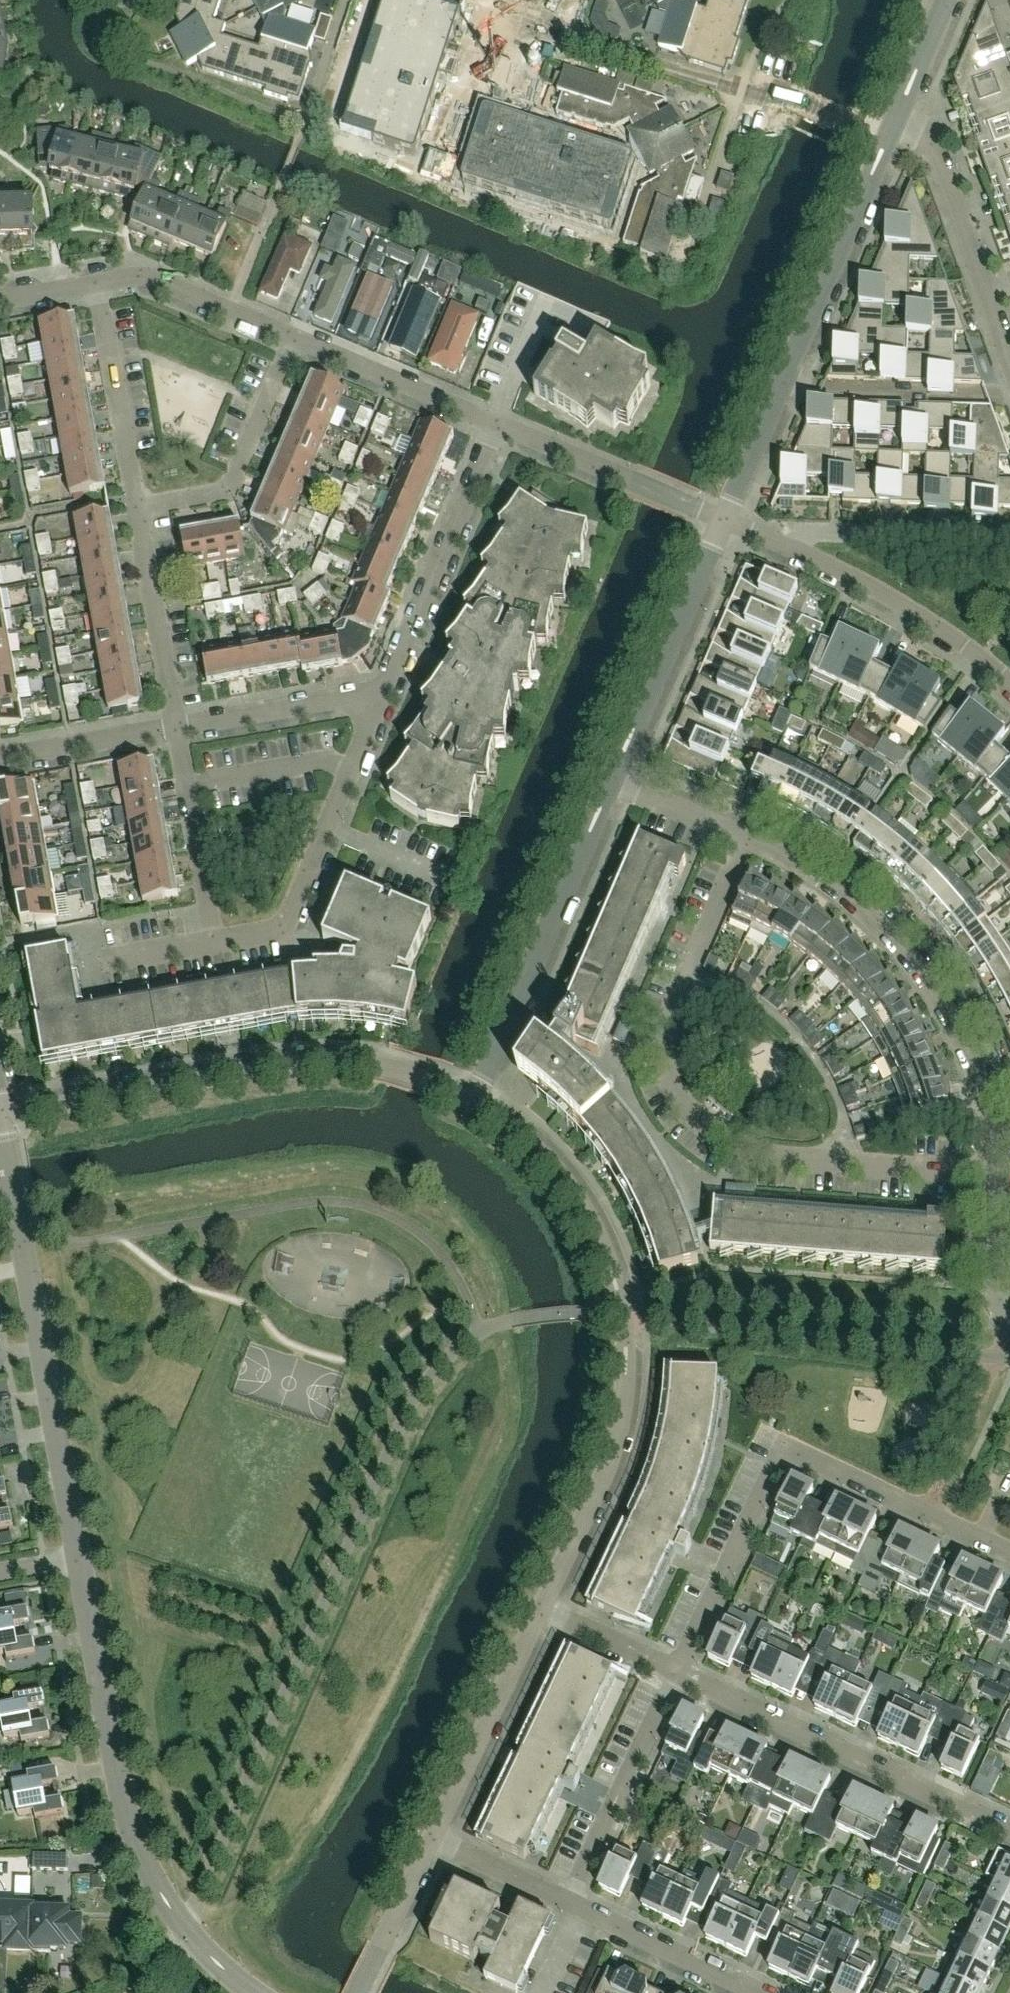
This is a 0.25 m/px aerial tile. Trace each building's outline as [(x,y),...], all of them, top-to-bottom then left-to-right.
[(280,0),(181,0),(175,18),(181,29),(171,34),(180,52),(183,57),(187,65),(197,60),(202,70),(266,91),(264,94),(287,102),(288,98),(298,101),(310,66),(304,64),(315,32),(283,22),(286,12),(280,0)] [(372,35),(367,34),(356,67),(361,68),(344,123),(373,132),(371,141),(410,153),(412,153),(414,152),(415,151),(459,12),(429,3),(430,0),(383,0),(372,35)] [(728,63),(732,65),(739,42),(735,41),(748,0),(710,0),(706,11),(681,3),(680,0),(653,0),(659,12),(669,15),(659,47),(679,53),(689,62),(724,74),(728,63)] [(1009,65),(1009,64),(1009,55),(1006,56),(988,4),(989,1),(988,1),(954,79),(963,104),(964,104),(963,100),(968,98),(975,117),(1009,105),(1009,66),(1009,65)] [(604,22),(608,8),(596,4),(592,19),(604,22)] [(665,262),(682,207),(677,205),(679,201),(684,202),(686,195),(689,185),(692,177),(696,163),(695,161),(683,167),(679,160),(694,152),(672,109),(657,116),(653,109),(665,103),(664,100),(625,88),(623,93),(619,91),(620,86),(565,68),(557,93),(563,94),(556,113),(606,129),(607,127),(612,129),(611,131),(629,121),(636,133),(631,136),(631,141),(632,146),(633,150),(635,154),(635,155),(635,156),(636,155),(638,159),(641,163),(644,166),(648,170),(653,167),(659,179),(641,189),(643,189),(641,194),(639,193),(628,228),(623,243),(642,249),(641,253),(642,254),(642,255),(665,262)] [(36,109),(36,110),(36,111),(37,113),(37,114),(38,115),(39,116),(40,116),(41,117),(42,117),(43,117),(44,117),(46,117),(47,116),(48,116),(49,115),(49,114),(50,113),(50,111),(50,110),(50,109),(50,108),(49,107),(49,106),(48,105),(47,104),(46,104),(44,103),(43,103),(42,103),(41,104),(40,104),(39,105),(38,106),(37,107),(37,108),(36,109)] [(975,117),(982,137),(977,139),(976,135),(974,135),(983,160),(1009,151),(1009,105),(975,117)] [(463,182),(514,198),(512,203),(545,214),(547,209),(602,227),(611,197),(619,200),(632,160),(632,159),(632,158),(631,157),(630,156),(629,156),(491,112),(482,141),(473,138),(461,178),(460,178),(461,179),(461,180),(461,181),(462,181),(463,182)] [(70,184),(80,143),(68,140),(69,130),(42,131),(38,131),(41,164),(51,167),(50,172),(54,173),(54,179),(70,184)] [(91,189),(104,138),(93,135),(93,146),(80,143),(70,184),(91,189)] [(112,194),(122,153),(110,150),(114,141),(104,138),(91,189),(112,194)] [(151,182),(161,158),(159,158),(136,148),(134,156),(122,153),(112,194),(129,198),(131,192),(135,193),(137,188),(146,190),(147,190),(151,182)] [(983,160),(992,185),(993,184),(992,181),(997,179),(1004,198),(1009,196),(1009,151),(983,160)] [(150,239),(167,200),(155,195),(161,186),(151,182),(147,190),(146,190),(129,230),(150,239)] [(939,259),(912,182),(896,219),(886,219),(886,243),(870,280),(869,281),(909,282),(910,258),(939,259)] [(181,192),(175,203),(167,200),(150,239),(170,247),(173,240),(191,197),(181,192)] [(257,228),(268,204),(245,195),(235,218),(257,228)] [(213,257),(227,225),(226,225),(231,215),(220,211),(218,221),(196,212),(201,202),(191,197),(173,240),(213,257)] [(34,203),(0,204),(0,252),(35,252),(35,241),(35,236),(37,232),(34,228),(34,203)] [(297,234),(302,224),(291,219),(286,230),(287,230),(297,234)] [(337,253),(342,241),(327,235),(322,247),(337,253)] [(288,276),(303,281),(313,251),(280,240),(260,301),(278,307),(288,276)] [(391,244),(386,256),(412,267),(417,254),(391,244)] [(359,261),(364,250),(353,246),(349,257),(359,261)] [(380,270),(385,260),(385,259),(375,255),(373,254),(370,252),(370,251),(365,264),(370,266),(380,270)] [(430,276),(436,260),(421,253),(415,269),(430,276)] [(328,264),(312,323),(335,329),(351,270),(328,264)] [(365,279),(345,333),(372,342),(391,289),(365,279)] [(908,307),(909,282),(869,281),(870,280),(860,280),(861,302),(848,330),(883,331),(883,330),(884,330),(884,307),(907,307),(908,307)] [(444,297),(448,286),(438,282),(433,293),(444,297)] [(966,334),(948,283),(927,283),(927,307),(908,307),(907,307),(906,331),(907,331),(907,332),(908,332),(930,333),(931,333),(931,332),(955,333),(955,334),(966,334)] [(486,314),(491,304),(480,299),(479,300),(475,310),(486,314)] [(445,309),(428,370),(460,379),(477,318),(445,309)] [(79,337),(75,317),(40,324),(44,343),(79,337)] [(118,320),(120,338),(133,336),(130,318),(118,320)] [(882,356),(883,331),(848,330),(844,341),(834,341),(834,363),(827,379),(828,380),(828,379),(858,380),(859,355),(882,356)] [(930,356),(929,356),(907,356),(908,332),(907,332),(907,331),(906,331),(884,330),(883,330),(883,331),(882,356),(881,374),(882,374),(882,380),(929,382),(930,382),(930,376),(930,356)] [(983,385),(974,358),(955,357),(955,334),(955,333),(931,332),(931,333),(930,333),(929,356),(930,356),(930,376),(930,382),(929,382),(929,395),(955,395),(955,383),(982,384),(983,385)] [(643,383),(648,371),(638,367),(634,365),(598,344),(599,342),(588,333),(573,351),(564,346),(535,395),(576,420),(578,421),(580,423),(588,429),(596,419),(615,431),(619,423),(629,427),(633,417),(634,415),(635,413),(651,387),(643,383)] [(82,356),(79,337),(44,343),(47,362),(82,356)] [(1,342),(3,351),(16,348),(14,339),(1,342)] [(18,357),(16,348),(3,351),(4,360),(18,357)] [(85,375),(82,356),(47,362),(51,381),(85,375)] [(89,394),(85,375),(51,381),(54,400),(89,394)] [(337,408),(345,390),(312,376),(304,394),(337,408)] [(7,379),(9,389),(23,386),(21,377),(7,379)] [(25,395),(23,386),(9,389),(11,398),(25,395)] [(92,413),(89,394),(54,400),(57,419),(92,413)] [(330,426),(337,408),(304,394),(297,412),(330,426)] [(6,400),(0,401),(0,416),(8,415),(6,400)] [(856,428),(856,409),(857,409),(857,403),(819,401),(818,400),(818,401),(808,401),(808,425),(796,450),(831,452),(831,451),(832,451),(832,428),(855,428),(856,428)] [(904,430),(904,411),(905,411),(905,404),(893,404),(870,403),(870,410),(857,409),(856,409),(856,428),(855,428),(854,452),(855,452),(855,453),(856,453),(878,454),(879,454),(879,453),(880,453),(880,429),(893,430),(903,430),(904,430)] [(26,404),(12,407),(14,416),(28,413),(26,404)] [(952,431),(953,406),(918,405),(918,411),(905,411),(904,411),(904,430),(903,430),(902,454),(903,454),(903,455),(926,456),(927,456),(927,454),(928,431),(951,432),(951,431),(952,431)] [(999,458),(1009,458),(991,406),(990,406),(990,407),(976,407),(975,431),(952,431),(951,431),(951,432),(950,455),(951,455),(951,456),(969,457),(974,457),(975,457),(999,458)] [(361,408),(357,417),(370,422),(373,413),(361,408)] [(322,443),(330,426),(297,412),(289,430),(322,443)] [(96,432),(92,413),(57,419),(61,438),(96,432)] [(378,416),(375,424),(387,429),(390,421),(378,416)] [(366,430),(370,422),(357,417),(354,425),(366,430)] [(446,454),(454,436),(421,422),(413,440),(446,454)] [(384,437),(387,429),(375,424),(371,432),(384,437)] [(1,432),(4,447),(14,445),(11,430),(1,432)] [(315,461),(322,443),(289,430),(282,447),(315,461)] [(99,451),(96,432),(61,438),(64,457),(99,451)] [(18,436),(19,445),(33,443),(31,434),(18,436)] [(439,472),(446,454),(413,440),(406,458),(439,472)] [(35,452),(33,443),(19,445),(21,454),(35,452)] [(346,444),(342,452),(355,457),(358,449),(346,444)] [(16,459),(14,445),(4,447),(6,461),(16,459)] [(307,479),(315,461),(282,447),(274,465),(307,479)] [(781,508),(793,508),(793,500),(806,501),(807,476),(830,477),(831,452),(796,450),(792,462),(782,462),(782,484),(772,508),(772,509),(776,500),(781,500),(781,508)] [(102,470),(99,451),(64,457),(67,476),(102,470)] [(363,451),(360,459),(372,465),(376,457),(363,451)] [(878,477),(877,478),(855,477),(856,453),(855,453),(855,452),(854,452),(832,451),(831,451),(831,452),(830,477),(829,495),(843,496),(843,502),(878,503),(878,497),(877,497),(878,477)] [(351,466),(355,457),(342,452),(339,461),(351,466)] [(926,479),(925,479),(903,478),(903,455),(903,454),(902,454),(880,453),(879,453),(879,454),(878,454),(877,478),(878,477),(877,497),(878,497),(878,503),(925,505),(926,505),(926,498),(925,498),(926,479)] [(973,481),(951,480),(951,456),(951,455),(950,455),(927,454),(927,456),(926,456),(925,479),(926,479),(925,498),(926,498),(926,505),(925,505),(925,511),(953,511),(953,506),(973,506),(974,506),(974,500),(973,500),(974,481),(973,481)] [(999,482),(999,458),(975,457),(974,457),(974,465),(973,481),(974,481),(973,500),(974,500),(974,506),(973,506),(973,519),(999,520),(999,507),(1009,508),(1009,482),(999,482)] [(431,489),(439,472),(406,458),(398,475),(431,489)] [(369,473),(372,465),(360,459),(356,468),(369,473)] [(300,497),(307,479),(274,465),(267,483),(300,497)] [(102,470),(67,476),(71,495),(106,489),(102,470)] [(24,474),(26,483),(39,480),(38,471),(24,474)] [(8,477),(11,492),(22,490),(19,475),(8,477)] [(424,507),(431,489),(398,475),(391,493),(424,507)] [(331,479),(327,488),(339,493),(343,484),(331,479)] [(41,490),(39,480),(26,483),(28,492),(41,490)] [(292,514),(300,497),(267,483),(259,501),(292,514)] [(348,487),(344,495),(357,501),(361,492),(348,487)] [(335,501),(339,493),(327,488),(324,496),(335,501)] [(24,504),(22,490),(11,492),(14,506),(24,504)] [(532,667),(538,641),(547,642),(547,643),(548,643),(549,632),(549,629),(550,626),(555,601),(565,602),(566,602),(566,591),(566,589),(567,586),(573,561),(582,561),(582,562),(583,562),(584,551),(584,548),(584,545),(588,528),(551,519),(548,517),(555,506),(534,492),(527,503),(521,499),(511,513),(509,516),(507,518),(500,526),(500,527),(501,526),(508,533),(493,555),(492,556),(490,558),(482,566),(483,567),(484,567),(490,573),(476,595),(474,597),(472,599),(465,607),(466,608),(466,607),(473,613),(458,636),(456,638),(447,647),(448,648),(449,647),(456,654),(450,662),(453,664),(450,669),(446,666),(438,674),(443,679),(433,693),(431,696),(423,704),(424,705),(431,711),(417,733),(415,734),(414,737),(406,745),(406,746),(407,745),(414,751),(400,772),(398,775),(396,777),(388,785),(389,786),(390,785),(396,792),(392,799),(422,821),(459,829),(461,820),(471,820),(471,821),(472,821),(472,807),(473,804),(479,779),(488,780),(488,781),(489,781),(490,769),(490,767),(496,739),(505,739),(505,740),(506,740),(507,729),(507,726),(515,690),(518,691),(521,682),(530,682),(530,683),(531,683),(532,672),(532,669),(532,667)] [(416,525),(424,507),(391,493),(384,511),(416,525)] [(353,508),(357,501),(344,495),(341,503),(353,509),(353,508)] [(284,533),(292,514),(259,501),(251,519),(253,519),(250,527),(244,528),(244,529),(250,528),(271,555),(277,551),(273,546),(280,540),(283,532),(284,533)] [(409,542),(416,525),(384,511),(376,528),(409,542)] [(114,533),(110,513),(75,519),(79,539),(114,533)] [(316,515),(312,523),(324,528),(328,520),(316,515)] [(333,522),(330,530),(342,536),(346,527),(333,522)] [(246,558),(239,523),(220,526),(226,561),(246,558)] [(321,536),(324,528),(312,523),(309,531),(321,536)] [(226,561),(220,526),(201,530),(207,565),(226,561)] [(401,560),(409,542),(376,528),(369,546),(401,560)] [(207,565),(201,530),(181,533),(187,568),(207,565)] [(338,544),(342,536),(330,530),(326,539),(338,544)] [(117,552),(114,533),(79,539),(82,558),(117,552)] [(35,537),(37,546),(51,544),(49,535),(35,537)] [(53,553),(51,544),(37,546),(39,556),(53,553)] [(21,547),(24,562),(34,560),(32,546),(21,547)] [(394,578),(401,560),(369,546),(361,564),(394,578)] [(284,554),(279,549),(277,551),(272,554),(277,560),(284,554)] [(121,571),(117,552),(82,558),(85,577),(121,571)] [(320,554),(316,563),(328,568),(332,560),(320,554)] [(37,575),(34,560),(24,562),(26,577),(37,575)] [(324,577),(328,568),(316,563),(312,571),(324,577)] [(387,595),(394,578),(361,564),(353,583),(357,585),(358,584),(386,596),(387,595)] [(124,590),(121,571),(85,577),(89,596),(124,590)] [(42,575),(44,584),(58,582),(56,573),(42,575)] [(752,609),(782,622),(789,605),(792,606),(799,590),(772,579),(772,578),(767,576),(760,592),(741,581),(732,601),(733,601),(733,600),(752,609)] [(229,583),(232,596),(241,594),(238,581),(229,583)] [(60,591),(58,582),(44,584),(45,594),(60,591)] [(219,584),(210,586),(213,599),(222,597),(219,584)] [(326,595),(318,584),(310,590),(319,600),(319,601),(326,595)] [(383,617),(391,597),(387,595),(386,596),(358,584),(357,585),(350,603),(383,617)] [(204,601),(213,599),(210,586),(202,588),(204,601)] [(127,609),(124,590),(89,596),(92,615),(127,609)] [(295,590),(286,591),(288,605),(297,603),(295,590)] [(310,590),(304,596),(312,606),(319,600),(310,590)] [(29,593),(32,607),(43,605),(40,591),(29,593)] [(279,606),(288,605),(286,591),(277,593),(279,606)] [(260,595),(251,597),(254,611),(263,609),(260,595)] [(245,613),(254,611),(251,597),(242,599),(245,613)] [(223,603),(214,604),(216,618),(226,616),(223,603)] [(369,648),(383,617),(350,603),(342,620),(334,627),(335,631),(342,664),(352,662),(369,648)] [(207,620),(216,618),(214,604),(205,606),(207,620)] [(45,620),(43,605),(32,607),(35,622),(45,620)] [(131,628),(127,609),(92,615),(96,634),(131,628)] [(739,641),(769,654),(775,638),(777,639),(785,623),(782,622),(752,609),(745,625),(727,613),(728,613),(727,613),(718,633),(719,633),(719,632),(739,641)] [(49,613),(51,622),(65,620),(63,611),(49,613)] [(4,612),(0,613),(0,636),(8,634),(4,612)] [(795,627),(819,637),(823,626),(802,617),(795,627)] [(66,629),(65,620),(51,622),(52,632),(66,629)] [(810,670),(840,684),(862,636),(842,627),(833,646),(821,641),(810,670)] [(134,647),(131,628),(96,634),(99,653),(134,647)] [(335,631),(317,634),(323,669),(343,665),(342,664),(335,631)] [(303,667),(298,637),(299,637),(298,632),(278,636),(284,671),(302,668),(303,667)] [(8,634),(0,636),(0,659),(12,657),(8,634)] [(323,669),(317,634),(299,637),(298,637),(303,667),(302,668),(303,673),(323,669)] [(38,637),(40,652),(50,650),(48,636),(38,637)] [(284,671),(278,636),(259,639),(265,674),(284,671)] [(813,636),(809,644),(817,648),(821,640),(813,636)] [(840,684),(869,698),(884,670),(874,665),(883,646),(862,636),(840,684)] [(265,674),(259,639),(240,643),(246,678),(265,674)] [(725,673),(755,686),(761,670),(764,671),(771,655),(769,654),(739,641),(732,657),(714,645),(713,644),(704,665),(705,665),(705,664),(725,673)] [(246,678),(240,643),(221,646),(227,681),(246,678)] [(227,681),(221,646),(202,650),(208,685),(227,681)] [(137,665),(134,647),(99,653),(102,672),(137,665)] [(56,651),(57,660),(71,657),(70,648),(56,651)] [(53,665),(50,650),(40,652),(42,666),(53,665)] [(12,657),(0,659),(0,682),(16,679),(12,657)] [(73,666),(71,657),(57,660),(59,669),(73,666)] [(893,675),(884,670),(869,698),(897,715),(921,674),(924,669),(905,658),(894,676),(893,675)] [(141,684),(137,665),(102,672),(106,691),(141,684)] [(797,666),(795,671),(796,678),(803,681),(807,671),(797,666)] [(711,705),(741,718),(748,702),(750,703),(757,687),(755,686),(725,673),(718,689),(700,677),(699,676),(691,697),(692,696),(711,705)] [(943,706),(932,699),(941,686),(921,674),(897,715),(925,732),(943,706)] [(16,679),(0,682),(0,705),(20,702),(16,679)] [(46,682),(48,697),(59,695),(56,680),(46,682)] [(144,704),(141,684),(106,691),(109,710),(144,704)] [(86,685),(76,687),(78,695),(87,694),(86,685)] [(63,688),(64,698),(78,695),(76,687),(76,686),(63,688)] [(61,710),(59,695),(48,697),(51,711),(61,710)] [(80,704),(78,695),(64,698),(66,707),(80,704)] [(20,702),(0,705),(0,730),(25,725),(20,702)] [(743,719),(741,718),(711,705),(704,721),(686,709),(686,708),(677,729),(678,729),(678,728),(699,738),(727,750),(734,734),(736,735),(743,719)] [(958,758),(988,721),(970,707),(961,719),(951,712),(932,737),(958,758)] [(1009,730),(992,716),(988,721),(958,758),(984,778),(1004,755),(996,747),(1009,730)] [(787,727),(802,733),(806,723),(792,717),(787,727)] [(774,723),(771,729),(783,734),(786,728),(774,723)] [(818,741),(830,747),(835,737),(823,731),(818,741)] [(839,751),(844,742),(835,737),(830,747),(839,751)] [(730,751),(727,750),(699,738),(692,754),(672,741),(673,741),(672,740),(663,761),(713,782),(720,766),(723,767),(730,751)] [(896,747),(888,761),(894,765),(903,764),(909,755),(896,747)] [(858,762),(870,770),(876,761),(864,753),(858,762)] [(1009,797),(1009,760),(1004,755),(984,778),(1006,801),(1009,797)] [(778,804),(795,768),(775,759),(770,769),(759,764),(752,781),(763,785),(759,796),(778,804)] [(796,813),(814,777),(819,768),(799,759),(795,768),(778,804),(796,813)] [(886,767),(876,761),(870,770),(881,776),(886,767)] [(917,761),(911,770),(911,777),(917,782),(927,769),(917,761)] [(158,781),(155,762),(120,768),(123,788),(158,781)] [(60,777),(40,776),(39,798),(59,799),(60,777)] [(814,822),(833,787),(814,777),(796,813),(814,822)] [(162,800),(158,781),(123,788),(127,807),(162,800)] [(35,783),(0,790),(0,806),(1,813),(39,807),(35,783)] [(80,786),(82,795),(96,792),(94,783),(80,786)] [(64,787),(67,801),(77,799),(74,785),(64,787)] [(905,793),(916,802),(923,793),(912,785),(905,793)] [(831,833),(852,798),(833,787),(814,822),(831,833)] [(97,802),(96,792),(82,795),(83,804),(97,802)] [(848,844),(871,811),(875,804),(856,792),(852,798),(831,833),(848,844)] [(737,793),(733,802),(741,806),(745,797),(737,793)] [(932,801),(923,793),(916,802),(926,809),(932,801)] [(80,814),(77,799),(67,801),(69,816),(80,814)] [(165,819),(162,800),(127,807),(130,826),(165,819)] [(64,803),(41,805),(42,821),(65,819),(64,803)] [(43,829),(39,807),(1,813),(5,836),(43,829)] [(870,860),(893,831),(895,829),(877,815),(854,848),(870,860)] [(941,822),(951,832),(958,824),(948,815),(941,822)] [(168,838),(165,819),(130,826),(133,845),(168,838)] [(886,873),(912,842),(911,842),(918,834),(901,820),(895,829),(893,831),(870,860),(886,873)] [(101,821),(87,824),(89,833),(102,831),(101,821)] [(967,833),(958,824),(951,832),(960,840),(967,833)] [(47,852),(43,829),(5,836),(9,858),(47,852)] [(72,832),(75,846),(85,844),(82,830),(72,832)] [(172,857),(168,838),(133,845),(137,864),(172,857)] [(593,1052),(653,912),(670,873),(680,877),(686,862),(686,861),(686,860),(685,859),(639,839),(554,1036),(556,1037),(558,1038),(577,1046),(598,1055),(599,1054),(593,1052)] [(90,842),(92,852),(106,849),(104,840),(90,842)] [(901,886),(928,857),(912,842),(886,873),(901,886)] [(74,846),(77,861),(88,858),(85,844),(75,846),(74,846)] [(975,855),(984,865),(992,858),(983,848),(975,855)] [(107,858),(106,849),(92,852),(93,861),(107,858)] [(51,874),(47,852),(9,858),(13,881),(51,874)] [(53,867),(77,864),(75,852),(51,855),(53,867)] [(175,876),(172,857),(137,864),(140,883),(175,876)] [(915,900),(943,872),(928,857),(901,886),(915,900)] [(1000,867),(992,858),(984,865),(992,874),(1000,867)] [(929,915),(958,888),(964,883),(949,866),(943,872),(915,900),(929,915)] [(772,889),(771,888),(751,873),(750,874),(751,874),(734,913),(733,912),(732,913),(734,914),(731,921),(750,930),(772,889)] [(55,896),(51,874),(13,881),(17,903),(55,896)] [(81,877),(83,891),(93,889),(91,875),(81,877)] [(179,896),(175,876),(140,883),(144,902),(179,896)] [(97,880),(99,889),(112,887),(110,878),(97,880)] [(768,940),(773,933),(793,900),(774,883),(773,883),(773,884),(771,888),(772,889),(750,930),(768,940)] [(964,883),(958,888),(929,915),(942,930),(973,904),(978,899),(964,883)] [(409,975),(420,948),(432,921),(347,885),(324,940),(340,947),(359,955),(356,962),(345,960),(342,968),(331,969),(309,969),(279,972),(280,978),(79,1013),(68,950),(27,957),(38,1021),(36,1021),(44,1062),(272,1021),(288,1019),(303,1017),(311,1017),(332,1016),(342,1017),(350,1017),(369,1019),(378,1020),(397,1024),(407,1026),(417,986),(405,983),(396,981),(400,972),(409,975)] [(114,896),(112,887),(99,889),(100,899),(114,896)] [(96,904),(93,889),(83,891),(86,905),(96,904)] [(791,944),(814,913),(813,913),(796,894),(795,895),(793,900),(773,933),(791,944)] [(59,920),(55,896),(17,903),(22,927),(59,920)] [(954,945),(986,921),(973,904),(942,930),(954,945)] [(809,957),(834,927),(833,927),(817,907),(816,908),(813,913),(814,913),(791,944),(809,957)] [(966,962),(999,939),(986,921),(954,945),(966,962)] [(825,970),(852,943),(852,942),(837,922),(836,922),(836,923),(833,927),(834,927),(809,957),(825,970)] [(841,985),(869,960),(869,959),(856,938),(855,938),(855,939),(852,942),(852,943),(825,970),(841,985)] [(1009,958),(1009,956),(999,939),(966,962),(977,978),(1009,958)] [(886,978),(885,978),(874,955),(873,956),(869,959),(869,960),(841,985),(855,1002),(886,978)] [(719,960),(709,956),(704,969),(714,973),(719,960)] [(1009,982),(1009,958),(977,978),(987,996),(1009,982)] [(733,981),(742,986),(748,974),(739,969),(733,981)] [(758,979),(748,974),(742,986),(751,991),(758,979)] [(900,998),(900,997),(890,974),(889,974),(889,975),(885,978),(886,978),(855,1002),(868,1019),(900,998)] [(987,996),(996,1013),(1009,1006),(1009,982),(987,996)] [(762,999),(770,1005),(779,994),(771,987),(762,999)] [(914,1018),(913,1017),(905,993),(904,994),(900,997),(900,998),(868,1019),(861,1023),(873,1041),(914,1018)] [(787,1000),(779,994),(770,1005),(779,1011),(787,1000)] [(996,1013),(1005,1031),(1009,1029),(1009,1006),(996,1013)] [(807,1019),(805,1017),(800,1012),(790,1020),(797,1028),(807,1019)] [(926,1039),(925,1038),(919,1014),(918,1014),(918,1015),(913,1017),(914,1018),(873,1041),(883,1059),(926,1039)] [(819,1033),(807,1019),(797,1028),(808,1041),(819,1033)] [(825,1040),(819,1033),(808,1041),(815,1049),(825,1040)] [(892,1078),(936,1061),(931,1036),(930,1036),(925,1038),(926,1039),(883,1059),(892,1078)] [(649,1152),(632,1128),(631,1127),(611,1103),(590,1081),(567,1062),(573,1049),(575,1051),(577,1046),(558,1038),(549,1050),(542,1044),(521,1075),(541,1091),(541,1092),(562,1111),(582,1130),(599,1151),(615,1174),(630,1197),(642,1222),(652,1248),(660,1275),(661,1275),(661,1274),(699,1265),(689,1235),(678,1205),(665,1179),(655,1163),(649,1152)] [(822,1061),(828,1070),(840,1062),(834,1053),(822,1061)] [(944,1083),(942,1058),(940,1058),(940,1059),(936,1061),(892,1078),(900,1097),(945,1084),(944,1083)] [(846,1071),(840,1062),(828,1070),(834,1079),(846,1071)] [(951,1107),(951,1081),(949,1081),(949,1082),(944,1083),(945,1084),(900,1097),(906,1118),(914,1116),(915,1117),(916,1117),(916,1116),(950,1106),(950,1107),(951,1107)] [(843,1099),(856,1093),(860,1092),(856,1083),(839,1090),(843,1099)] [(860,1103),(856,1093),(843,1099),(847,1108),(860,1103)] [(866,1125),(854,1129),(857,1138),(869,1135),(866,1125)] [(383,1207),(398,1205),(397,1193),(381,1195),(383,1207)] [(943,1271),(947,1221),(947,1220),(946,1219),(945,1218),(944,1217),(928,1216),(927,1220),(744,1206),(716,1204),(715,1203),(711,1252),(943,1271)] [(276,1257),(273,1278),(287,1280),(290,1259),(276,1257)] [(689,1513),(699,1487),(707,1459),(713,1431),(716,1403),(718,1374),(671,1372),(669,1398),(666,1423),(661,1448),(654,1472),(644,1498),(635,1518),(630,1530),(624,1527),(621,1531),(587,1603),(636,1626),(689,1513)] [(480,1413),(468,1422),(477,1434),(489,1425),(480,1413)] [(803,1540),(818,1508),(807,1503),(813,1489),(793,1479),(771,1525),(791,1534),(803,1540)] [(835,1555),(856,1510),(836,1500),(830,1514),(818,1508),(803,1540),(816,1546),(835,1555)] [(863,1577),(881,1538),(870,1533),(876,1519),(856,1510),(835,1555),(854,1564),(850,1571),(863,1577)] [(13,1528),(11,1513),(0,1515),(0,1530),(13,1528)] [(898,1586),(920,1540),(900,1530),(893,1544),(881,1538),(863,1577),(859,1586),(875,1594),(882,1578),(898,1586)] [(945,1569),(933,1563),(940,1549),(920,1540),(898,1586),(918,1595),(918,1594),(930,1600),(945,1569)] [(761,1573),(766,1562),(757,1557),(751,1568),(761,1573)] [(965,1607),(983,1570),(963,1560),(956,1574),(945,1569),(930,1600),(925,1610),(938,1615),(940,1610),(959,1619),(964,1607),(965,1607)] [(990,1637),(1008,1599),(996,1593),(1003,1579),(983,1570),(965,1607),(984,1616),(977,1631),(990,1637)] [(25,1593),(5,1597),(8,1610),(28,1607),(25,1593)] [(1008,1599),(990,1637),(1002,1643),(1009,1628),(1009,1600),(1008,1599)] [(750,1653),(762,1627),(766,1619),(753,1613),(750,1619),(731,1609),(708,1657),(729,1667),(738,1648),(750,1653)] [(13,1627),(30,1624),(28,1610),(0,1615),(0,1620),(0,1621),(0,1654),(6,1653),(7,1659),(36,1654),(33,1640),(15,1643),(13,1627)] [(846,1615),(841,1625),(851,1629),(856,1620),(846,1615)] [(772,1688),(790,1651),(771,1642),(775,1633),(762,1627),(750,1653),(761,1659),(752,1678),(772,1688)] [(829,1649),(835,1636),(824,1631),(815,1651),(825,1656),(829,1649)] [(567,1772),(588,1726),(614,1672),(565,1649),(476,1837),(525,1860),(560,1785),(567,1772)] [(835,1718),(853,1681),(860,1664),(829,1649),(825,1656),(813,1683),(824,1689),(815,1708),(835,1718)] [(813,1683),(825,1656),(815,1651),(813,1651),(809,1660),(790,1651),(772,1688),(792,1697),(801,1678),(813,1683)] [(976,1663),(965,1658),(961,1668),(972,1673),(976,1663)] [(876,1713),(892,1679),(880,1673),(872,1690),(853,1681),(835,1718),(855,1727),(864,1708),(876,1713)] [(1001,1685),(1009,1690),(1009,1677),(1009,1676),(1004,1678),(1001,1685)] [(37,1679),(21,1682),(22,1690),(38,1687),(37,1679)] [(898,1748),(916,1711),(919,1705),(921,1700),(905,1692),(907,1686),(892,1679),(876,1713),(888,1719),(878,1738),(898,1748)] [(998,1687),(992,1699),(1003,1705),(1009,1693),(998,1687)] [(27,1711),(45,1708),(43,1693),(14,1698),(15,1704),(0,1707),(0,1734),(3,1734),(5,1740),(21,1737),(22,1743),(51,1738),(48,1723),(30,1727),(27,1711)] [(928,1738),(939,1743),(955,1709),(924,1694),(921,1700),(919,1705),(916,1711),(898,1748),(918,1757),(928,1738)] [(707,1742),(709,1738),(698,1733),(704,1719),(684,1709),(662,1756),(677,1763),(670,1777),(687,1785),(694,1769),(707,1742)] [(955,1709),(939,1743),(951,1749),(941,1768),(962,1778),(980,1741),(967,1735),(974,1721),(967,1718),(968,1715),(963,1713),(955,1709)] [(1003,1723),(996,1737),(1005,1741),(1009,1732),(1009,1726),(1003,1723)] [(727,1730),(722,1741),(711,1735),(709,1738),(707,1742),(694,1769),(707,1776),(711,1768),(730,1777),(747,1739),(727,1730)] [(754,1807),(772,1768),(761,1763),(767,1749),(747,1739),(730,1777),(749,1786),(741,1801),(754,1807)] [(984,1764),(993,1768),(997,1759),(999,1755),(990,1751),(984,1764)] [(997,1759),(993,1768),(998,1771),(1000,1771),(1004,1763),(997,1759)] [(793,1807),(810,1769),(790,1760),(784,1774),(772,1768),(754,1807),(767,1813),(774,1798),(793,1807)] [(987,1780),(993,1768),(984,1764),(978,1775),(987,1780)] [(0,1766),(0,1779),(10,1777),(8,1765),(0,1766)] [(817,1837),(836,1798),(824,1793),(831,1779),(810,1769),(793,1807),(812,1816),(805,1831),(817,1837)] [(44,1803),(41,1788),(59,1784),(56,1770),(28,1775),(29,1781),(13,1784),(18,1816),(35,1814),(36,1820),(64,1814),(62,1800),(44,1803)] [(685,1785),(684,1798),(697,1798),(698,1786),(685,1785)] [(856,1837),(874,1799),(854,1790),(847,1804),(836,1798),(817,1837),(830,1843),(837,1828),(856,1837)] [(893,1840),(899,1828),(887,1823),(894,1809),(874,1799),(856,1837),(875,1846),(871,1854),(884,1860),(893,1840)] [(923,1878),(940,1841),(934,1838),(938,1830),(917,1820),(910,1834),(899,1828),(893,1840),(884,1860),(923,1878)] [(728,1828),(725,1836),(736,1841),(741,1830),(734,1827),(728,1828)] [(667,1837),(663,1847),(674,1852),(678,1842),(667,1837)] [(641,1883),(656,1849),(644,1843),(636,1859),(617,1850),(599,1887),(620,1897),(629,1877),(641,1883)] [(742,1857),(746,1848),(737,1844),(732,1852),(742,1857)] [(955,1848),(946,1844),(940,1855),(949,1860),(955,1848)] [(663,1918),(680,1880),(661,1871),(669,1855),(656,1849),(641,1883),(652,1888),(643,1908),(663,1918)] [(1000,1851),(987,1878),(989,1879),(997,1883),(998,1883),(1009,1889),(1009,1856),(1000,1851)] [(68,1871),(68,1856),(33,1855),(33,1870),(68,1871)] [(949,1860),(940,1855),(934,1867),(943,1872),(949,1860)] [(747,1857),(728,1868),(736,1882),(755,1871),(747,1857)] [(32,1894),(71,1893),(70,1875),(98,1875),(98,1858),(71,1859),(71,1872),(32,1873),(32,1894)] [(704,1913),(720,1879),(707,1873),(704,1880),(685,1871),(680,1880),(663,1918),(683,1927),(692,1907),(704,1913)] [(105,1877),(91,1877),(92,1888),(105,1888),(105,1877)] [(706,1938),(726,1948),(745,1908),(726,1899),(732,1885),(720,1879),(704,1913),(715,1918),(706,1938)] [(998,1883),(997,1883),(989,1879),(984,1888),(993,1892),(988,1902),(1009,1913),(1009,1889),(998,1883)] [(931,1899),(936,1887),(927,1883),(921,1894),(931,1899)] [(475,1962),(478,1956),(488,1935),(494,1922),(501,1909),(456,1887),(430,1941),(475,1962)] [(867,1891),(858,1887),(852,1897),(862,1902),(867,1891)] [(931,1899),(921,1894),(916,1907),(925,1911),(931,1899)] [(1009,1931),(1009,1913),(988,1902),(988,1903),(977,1897),(968,1916),(975,1920),(975,1919),(979,1921),(979,1922),(1008,1936),(1009,1931)] [(745,1908),(726,1948),(746,1957),(755,1938),(767,1943),(779,1916),(748,1901),(745,1908)] [(535,1957),(552,1921),(520,1905),(508,1929),(492,1963),(485,1979),(515,1992),(518,1992),(535,1957)] [(32,1912),(32,1909),(0,1908),(0,1944),(7,1944),(7,1951),(30,1951),(30,1947),(32,1912)] [(789,1978),(807,1940),(812,1929),(793,1920),(796,1915),(783,1909),(779,1916),(767,1943),(778,1948),(769,1968),(789,1978)] [(79,1944),(80,1921),(67,1921),(67,1913),(32,1912),(30,1947),(35,1948),(34,1952),(50,1952),(50,1948),(66,1949),(66,1944),(79,1944)] [(907,1935),(913,1923),(904,1919),(898,1931),(907,1935)] [(998,1955),(1008,1936),(979,1922),(979,1921),(975,1919),(975,1920),(966,1939),(998,1955)] [(492,1963),(508,1929),(494,1922),(488,1935),(478,1956),(492,1963)] [(830,1973),(846,1939),(815,1924),(812,1929),(807,1940),(789,1978),(809,1987),(819,1967),(830,1973)] [(902,1947),(907,1935),(898,1931),(893,1943),(902,1947)] [(875,1962),(855,1953),(859,1945),(846,1939),(830,1973),(842,1978),(835,1992),(860,1992),(875,1962)] [(989,1975),(998,1955),(966,1939),(956,1959),(960,1961),(961,1961),(989,1975)] [(989,1975),(961,1961),(960,1961),(956,1959),(950,1956),(941,1976),(951,1980),(978,1992),(980,1992),(989,1975)] [(893,1977),(899,1965),(890,1961),(884,1972),(893,1977)] [(637,1980),(626,1974),(621,1978),(609,1972),(607,1975),(599,1971),(588,1992),(630,1992),(637,1980)] [(888,1989),(893,1977),(884,1972),(879,1984),(888,1989)] [(648,1990),(647,1985),(637,1980),(630,1992),(654,1992),(648,1990)] [(951,1980),(945,1992),(978,1992),(951,1980)]
